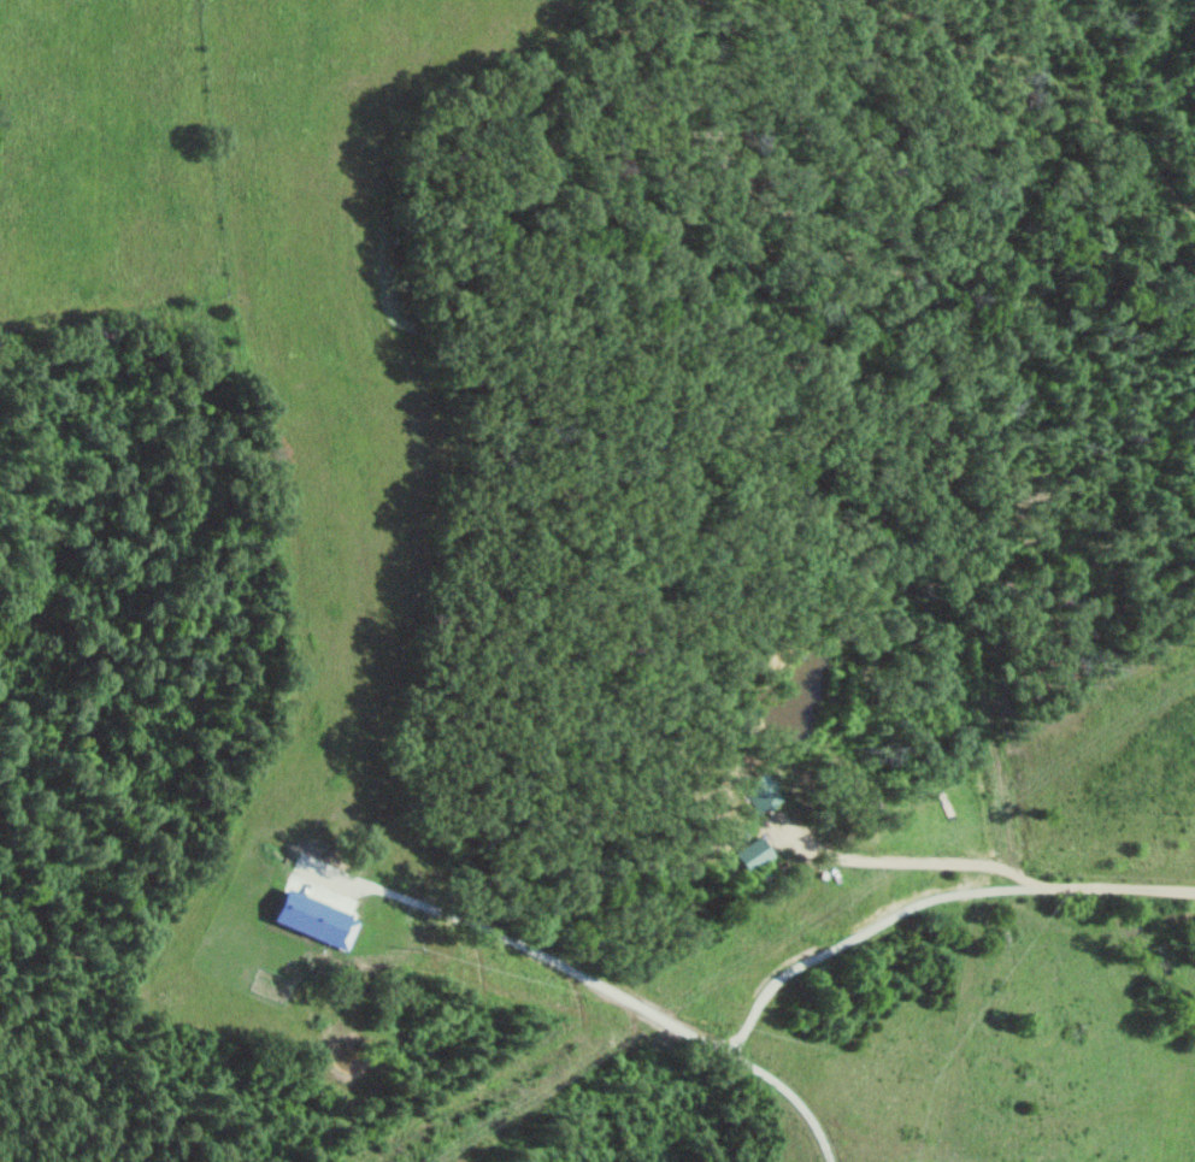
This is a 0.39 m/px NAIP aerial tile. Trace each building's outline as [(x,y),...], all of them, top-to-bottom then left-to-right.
[(778,800),(763,773),(740,786),(755,812),(778,800)] [(769,858),(758,837),(730,853),(740,873),(769,858)] [(284,890),(272,923),(348,951),(361,918),(284,890)]
